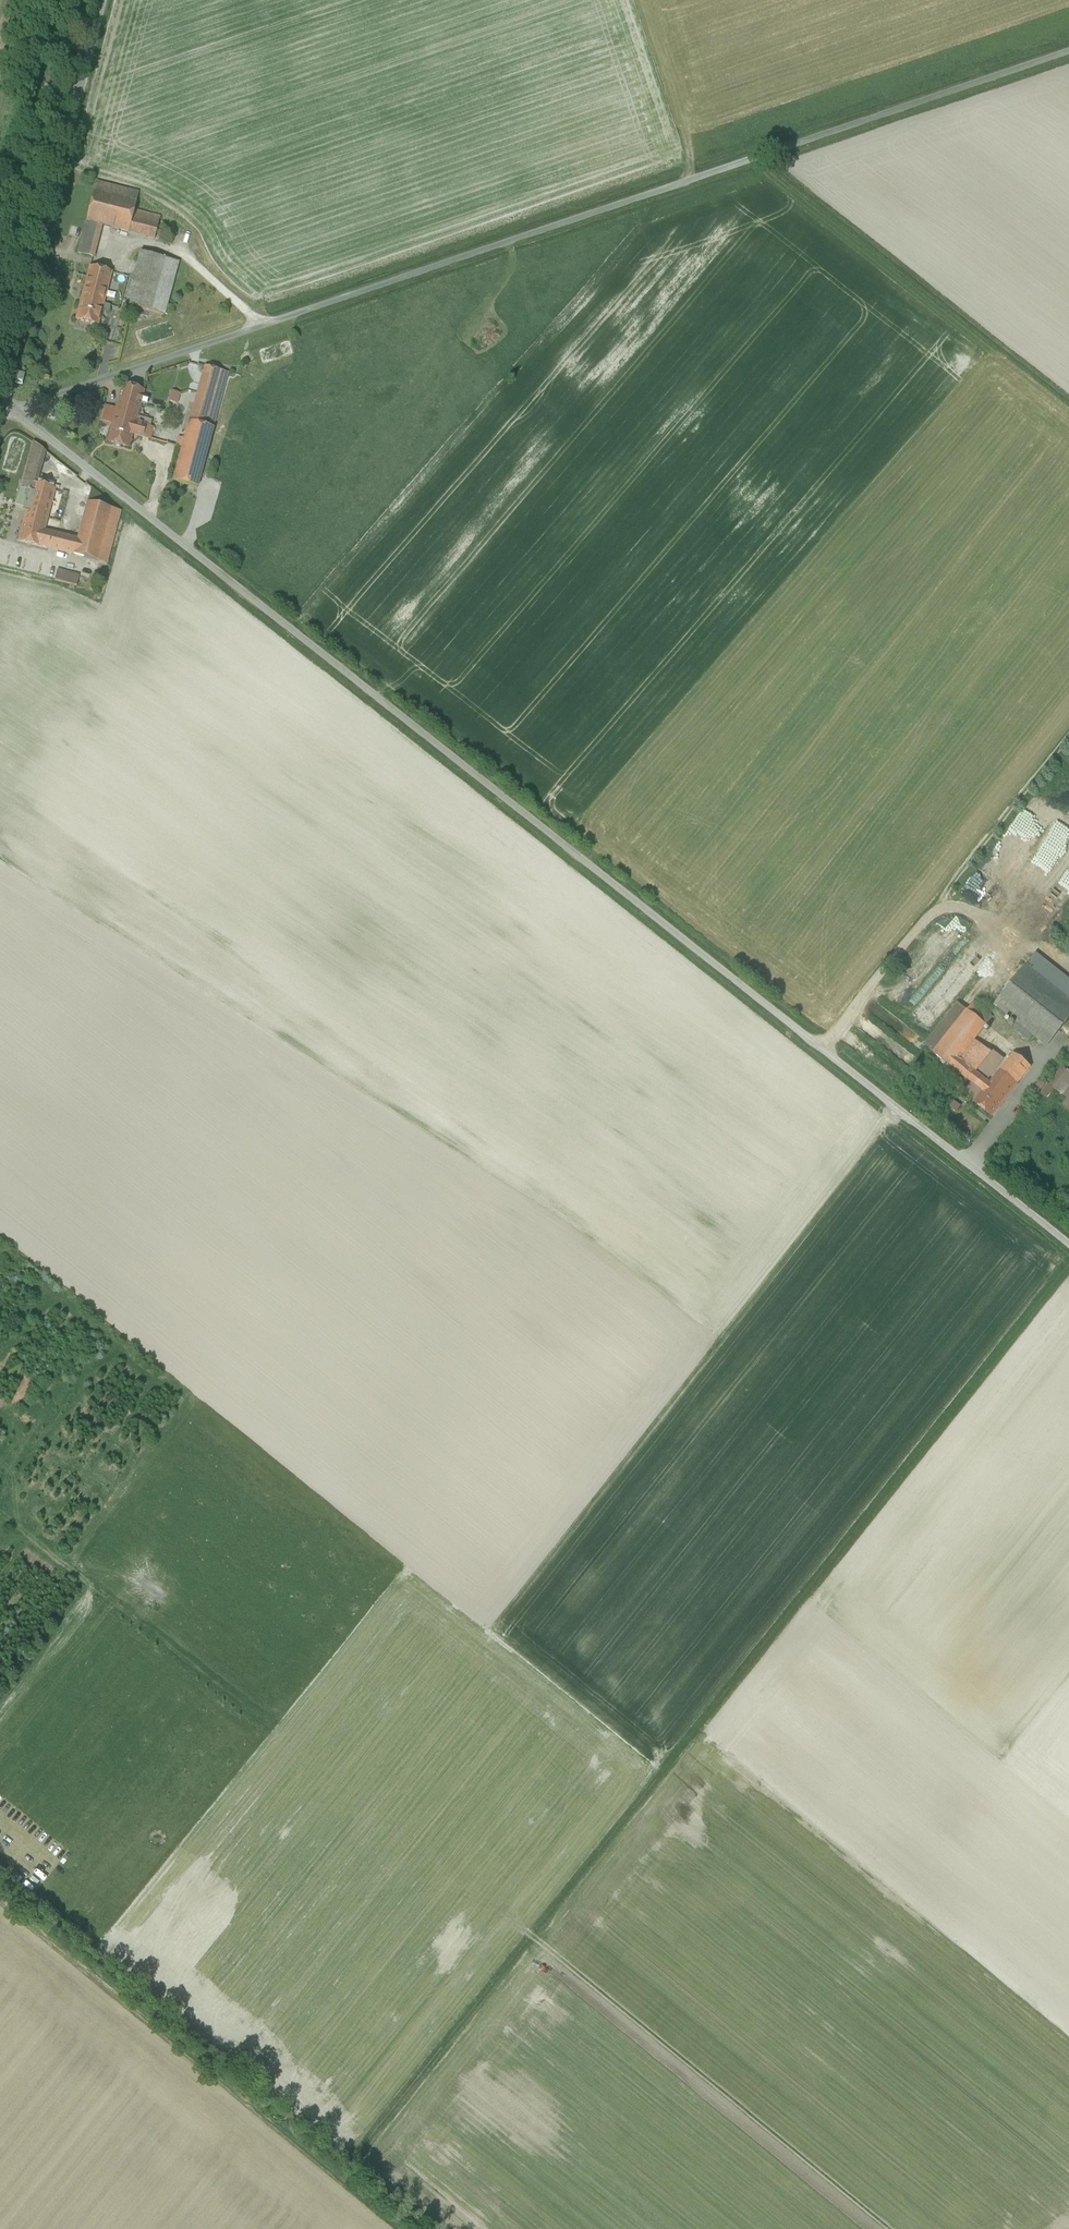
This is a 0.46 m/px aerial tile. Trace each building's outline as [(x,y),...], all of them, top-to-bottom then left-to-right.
[(137,192),(96,182),(93,191),(135,202),(136,198),(137,195),(137,192)] [(135,202),(93,191),(86,221),(100,224),(127,231),(133,209),(133,207),(135,202)] [(167,203),(137,195),(136,198),(162,205),(159,214),(163,215),(167,203)] [(162,205),(136,198),(135,202),(133,207),(159,214),(162,205)] [(158,216),(133,209),(127,231),(153,238),(158,216)] [(100,224),(86,221),(83,229),(81,239),(78,252),(92,256),(92,257),(93,257),(100,224)] [(81,239),(83,229),(73,227),(71,236),(81,239)] [(178,261),(139,251),(126,304),(164,314),(178,261)] [(110,272),(91,267),(91,266),(90,266),(79,309),(78,309),(76,319),(98,325),(98,324),(103,304),(105,304),(105,302),(103,301),(110,272)] [(227,373),(204,367),(193,405),(217,412),(227,373)] [(25,377),(18,376),(16,383),(23,385),(25,377)] [(142,391),(121,386),(116,408),(113,420),(134,425),(135,421),(136,416),(142,391)] [(177,403),(179,394),(171,392),(169,402),(177,403)] [(101,420),(112,423),(113,420),(116,408),(104,405),(101,420)] [(217,412),(193,405),(190,419),(189,419),(185,434),(210,440),(217,412)] [(151,421),(136,416),(135,421),(137,422),(136,425),(149,429),(151,421)] [(134,425),(113,420),(112,423),(109,433),(107,443),(128,448),(131,435),(134,425)] [(149,429),(136,425),(137,422),(135,421),(134,425),(131,435),(149,440),(152,429),(149,429)] [(210,440),(185,434),(181,448),(172,482),(197,489),(210,440)] [(45,452),(33,442),(23,481),(34,484),(37,485),(45,452)] [(34,484),(23,481),(21,489),(32,492),(34,484)] [(37,485),(34,484),(32,492),(28,508),(25,519),(33,521),(33,524),(45,527),(46,526),(48,526),(48,523),(46,523),(55,490),(37,485)] [(32,492),(21,489),(16,505),(28,508),(32,492)] [(112,508),(88,502),(78,539),(74,555),(98,561),(112,508)] [(112,508),(98,561),(107,563),(120,511),(112,508)] [(33,521),(25,519),(22,531),(21,531),(19,541),(47,548),(50,538),(43,536),(45,527),(33,524),(33,521)] [(78,539),(52,532),(50,538),(47,548),(74,555),(78,539)] [(79,576),(58,570),(55,580),(76,586),(79,576)] [(1046,864),(1068,833),(1068,826),(1056,816),(1034,845),(1042,851),(1038,857),(1046,864)] [(1036,953),(1026,966),(1068,1000),(1068,979),(1036,953)] [(1026,966),(995,1005),(1017,1023),(1033,1035),(1047,1047),(1068,1019),(1068,1000),(1026,966)] [(958,1003),(924,1046),(933,1053),(967,1010),(958,1003)] [(992,1017),(973,1003),(967,1010),(986,1025),(992,1017)] [(967,1010),(933,1053),(952,1068),(974,1041),(986,1025),(967,1010)] [(812,1020),(821,1028),(828,1019),(820,1012),(812,1020)] [(1033,1035),(1017,1023),(1013,1028),(1029,1041),(1033,1035)] [(974,1041),(952,1068),(972,1084),(974,1086),(982,1077),(969,1067),(972,1064),(973,1066),(986,1050),(974,1041)] [(986,1050),(973,1066),(972,1064),(969,1067),(982,1077),(987,1081),(1004,1060),(988,1048),(986,1050)] [(1031,1067),(1013,1053),(1000,1070),(1000,1071),(1017,1084),(1031,1067)] [(1053,1088),(1067,1071),(1062,1067),(1048,1084),(1053,1088)] [(1017,1084),(1000,1071),(990,1083),(986,1088),(1003,1102),(1017,1084)] [(1053,1088),(1063,1095),(1068,1087),(1068,1073),(1067,1071),(1053,1088)] [(1003,1102),(986,1088),(990,1083),(987,1081),(982,1077),(974,1086),(983,1092),(981,1095),(980,1095),(976,1100),(974,1103),(992,1116),(1003,1102)] [(974,1086),(972,1084),(966,1091),(976,1100),(980,1095),(981,1095),(983,1092),(974,1086)] [(953,1100),(950,1108),(959,1111),(961,1103),(953,1100)]
